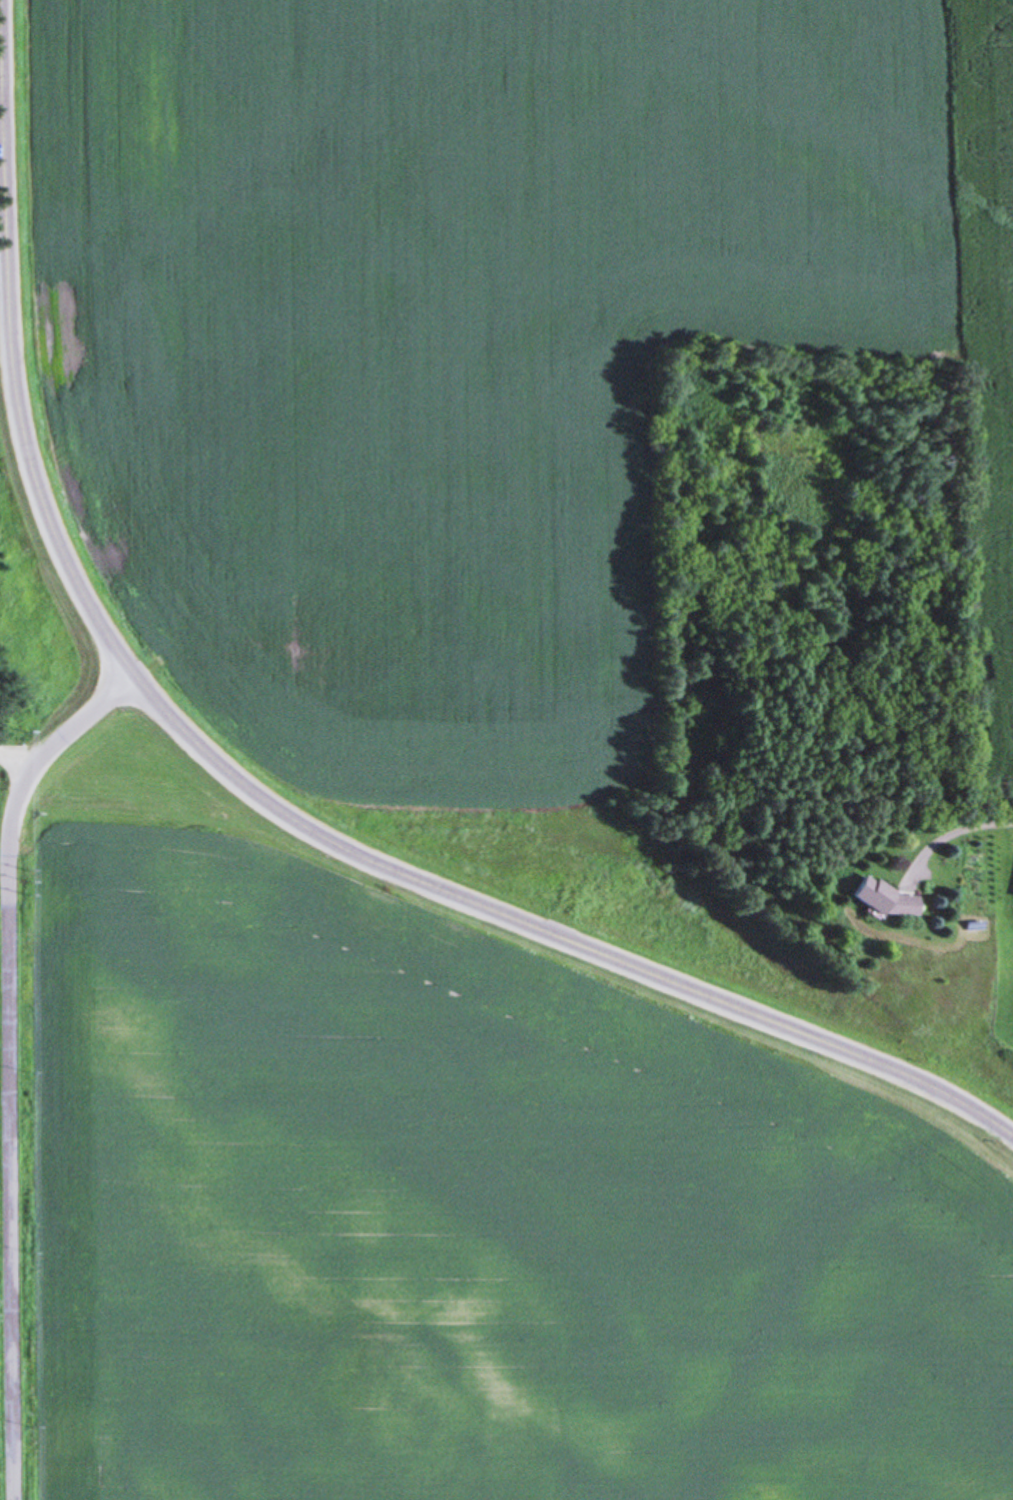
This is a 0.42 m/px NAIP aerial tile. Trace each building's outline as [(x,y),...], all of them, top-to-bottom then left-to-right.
[(850,881),(878,901),(915,901),(915,883),(893,882),(891,881),(892,879),(875,867),(873,870),(863,863),(850,881)]
